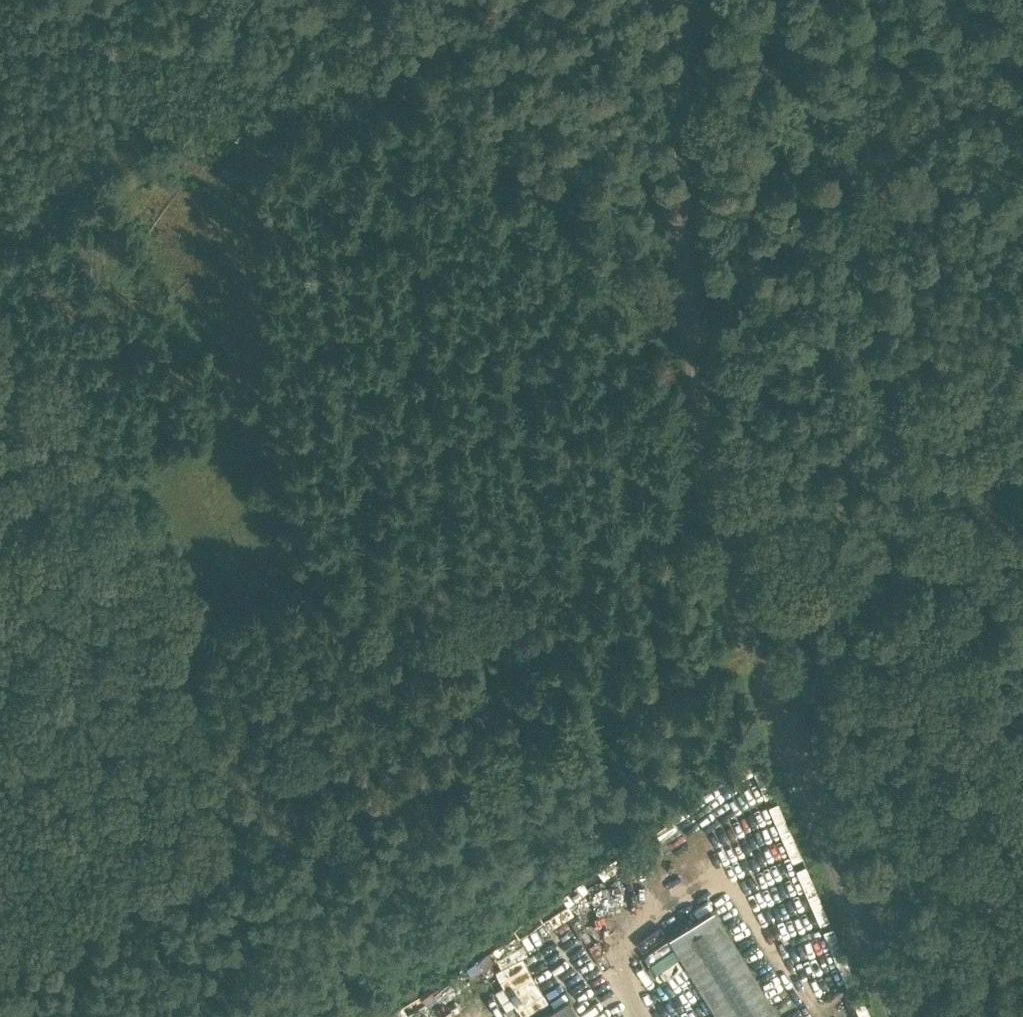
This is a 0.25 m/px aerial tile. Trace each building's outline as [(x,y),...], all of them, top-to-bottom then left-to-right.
[(713,909),(670,936),(720,1016),(780,1016),(713,909)] [(568,999),(539,1016),(579,1016),(568,999)]
